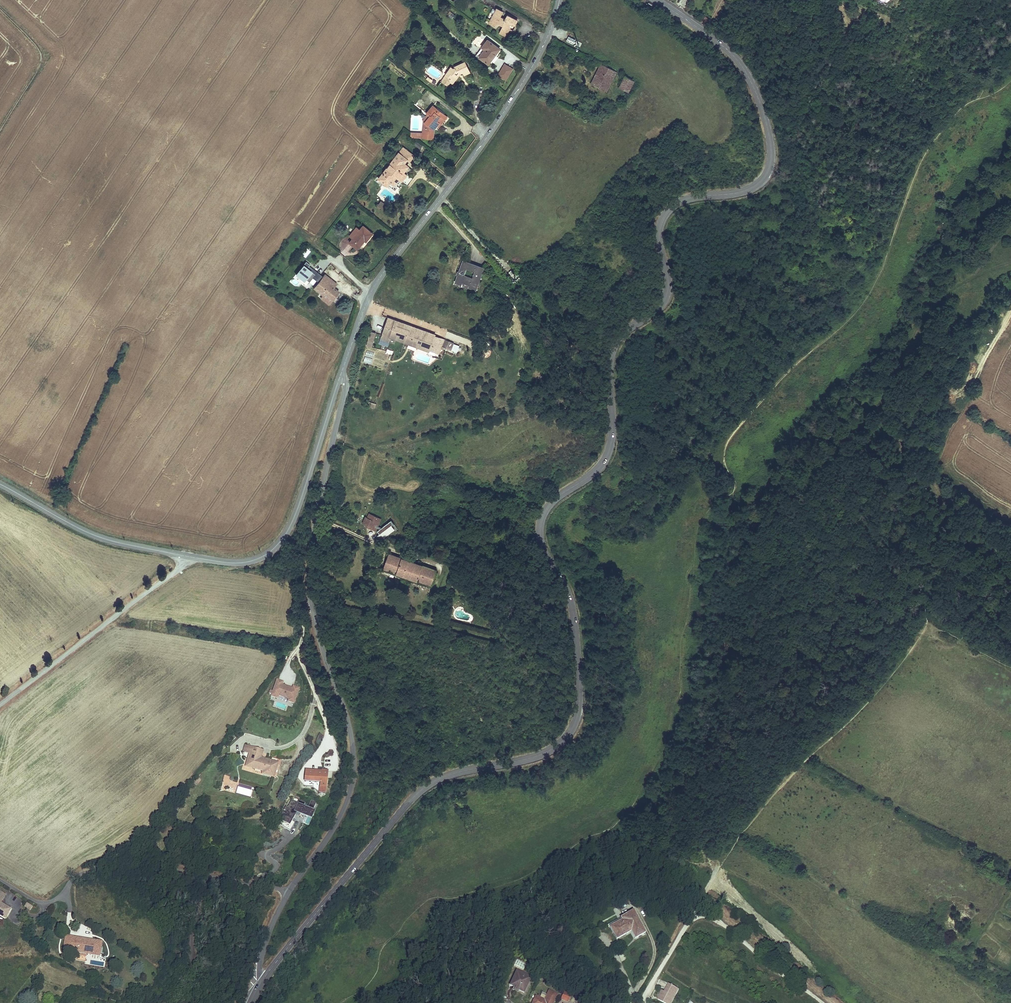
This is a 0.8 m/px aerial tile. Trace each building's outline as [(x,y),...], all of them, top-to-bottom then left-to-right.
[(497,9),(490,23),(495,26),(498,23),(504,27),(501,33),(506,36),(510,29),(508,28),(511,23),(515,26),(517,21),(508,16),(506,20),(500,17),(503,12),(497,9)] [(569,36),(566,41),(573,45),(576,40),(569,36)] [(488,40),(477,55),(489,63),(500,49),(488,40)] [(452,67),(446,75),(450,78),(450,81),(453,83),(459,75),(458,75),(459,73),(460,73),(464,72),(465,75),(471,72),(465,62),(455,67),(456,68),(454,69),(452,67)] [(508,80),(510,76),(509,76),(514,68),(504,63),(498,74),(508,80)] [(606,92),(616,72),(601,64),(591,84),(596,86),(600,80),(605,82),(602,89),(606,92)] [(625,76),(619,87),(629,92),(634,81),(625,76)] [(605,82),(600,80),(596,86),(602,89),(605,82)] [(424,122),(423,137),(433,138),(434,129),(438,125),(437,125),(438,122),(441,124),(445,119),(441,116),(443,113),(433,105),(426,112),(430,115),(425,122),(424,122)] [(397,143),(391,150),(395,153),(400,147),(397,143)] [(404,147),(380,178),(387,185),(390,181),(394,184),(399,179),(400,179),(405,173),(404,172),(408,167),(405,164),(407,160),(410,162),(414,156),(408,150),(407,149),(406,149),(404,147)] [(353,239),(350,243),(358,249),(365,240),(366,242),(373,234),(364,226),(361,230),(357,227),(349,235),(353,239)] [(307,247),(301,254),(305,257),(311,251),(307,247)] [(477,290),(485,266),(463,259),(455,282),(468,286),(468,287),(477,290)] [(316,271),(316,272),(302,264),(295,276),(314,286),(321,274),(316,271)] [(325,274),(316,285),(329,296),(331,294),(334,297),(339,291),(335,288),(335,289),(333,287),(337,283),(325,274)] [(429,351),(436,334),(396,320),(388,318),(383,335),(390,337),(429,351)] [(436,334),(429,351),(435,353),(438,343),(441,337),(436,334)] [(438,343),(435,353),(438,355),(442,356),(444,351),(440,350),(442,345),(438,343)] [(379,518),(373,515),(371,519),(368,518),(366,517),(363,523),(366,525),(368,525),(368,527),(376,530),(379,524),(377,523),(379,518)] [(381,539),(396,529),(391,521),(376,531),(381,539)] [(431,585),(437,570),(389,553),(384,568),(396,573),(403,575),(411,578),(418,580),(431,585)] [(276,679),(273,691),(270,690),(268,695),(295,703),(299,688),(283,684),(284,681),(276,679)] [(245,746),(244,752),(250,754),(248,760),(250,760),(249,767),(264,772),(263,774),(274,777),(278,763),(261,758),(263,751),(245,746)] [(306,770),(305,785),(314,786),(314,788),(320,793),(320,787),(326,788),(328,772),(322,771),(321,772),(319,772),(318,771),(306,770)] [(297,812),(312,818),(317,802),(311,800),(309,805),(288,798),(279,824),(291,828),(297,812)] [(6,918),(11,909),(1,903),(5,894),(0,891),(0,915),(6,918)] [(27,903),(24,906),(29,911),(32,907),(27,903)] [(622,920),(610,927),(616,939),(628,933),(626,929),(629,928),(631,932),(635,939),(645,933),(633,911),(621,918),(622,920)] [(622,920),(621,918),(608,925),(610,927),(622,920)] [(66,937),(64,949),(72,950),(72,952),(87,955),(87,953),(99,955),(102,942),(93,941),(93,943),(80,940),(80,939),(66,937)] [(514,990),(519,992),(520,990),(524,992),(532,978),(518,971),(511,985),(515,987),(514,990)] [(678,990),(668,985),(664,992),(661,991),(658,997),(659,997),(657,1000),(663,1002),(666,1002),(668,1000),(671,1002),(678,990)] [(549,991),(548,995),(545,1000),(540,998),(536,996),(533,1002),(554,1002),(558,994),(549,991)]
